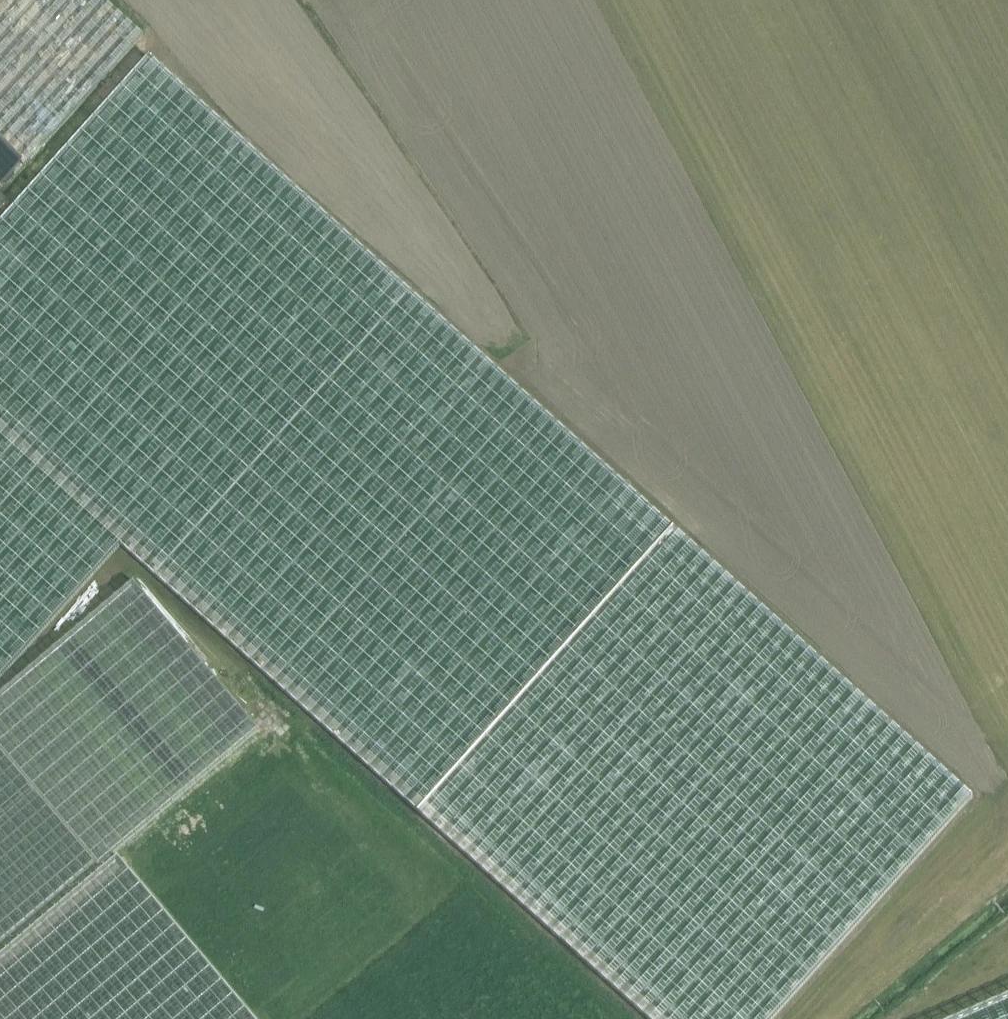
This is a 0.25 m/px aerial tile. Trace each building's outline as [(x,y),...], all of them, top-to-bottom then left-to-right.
[(25,166),(144,34),(106,0),(0,0),(0,141),(25,166)] [(120,545),(417,812),(633,572),(660,542),(612,500),(626,485),(149,57),(0,223),(0,679),(120,545)] [(674,527),(660,542),(633,572),(417,812),(651,1018),(770,1018),(971,795),(674,527)] [(0,694),(0,739),(102,859),(104,862),(267,723),(265,721),(141,574),(0,694)] [(102,859),(0,739),(0,945),(102,859)] [(0,957),(0,1018),(255,1018),(118,857),(0,957)] [(956,1018),(1007,1018),(1007,996),(956,1018)]
